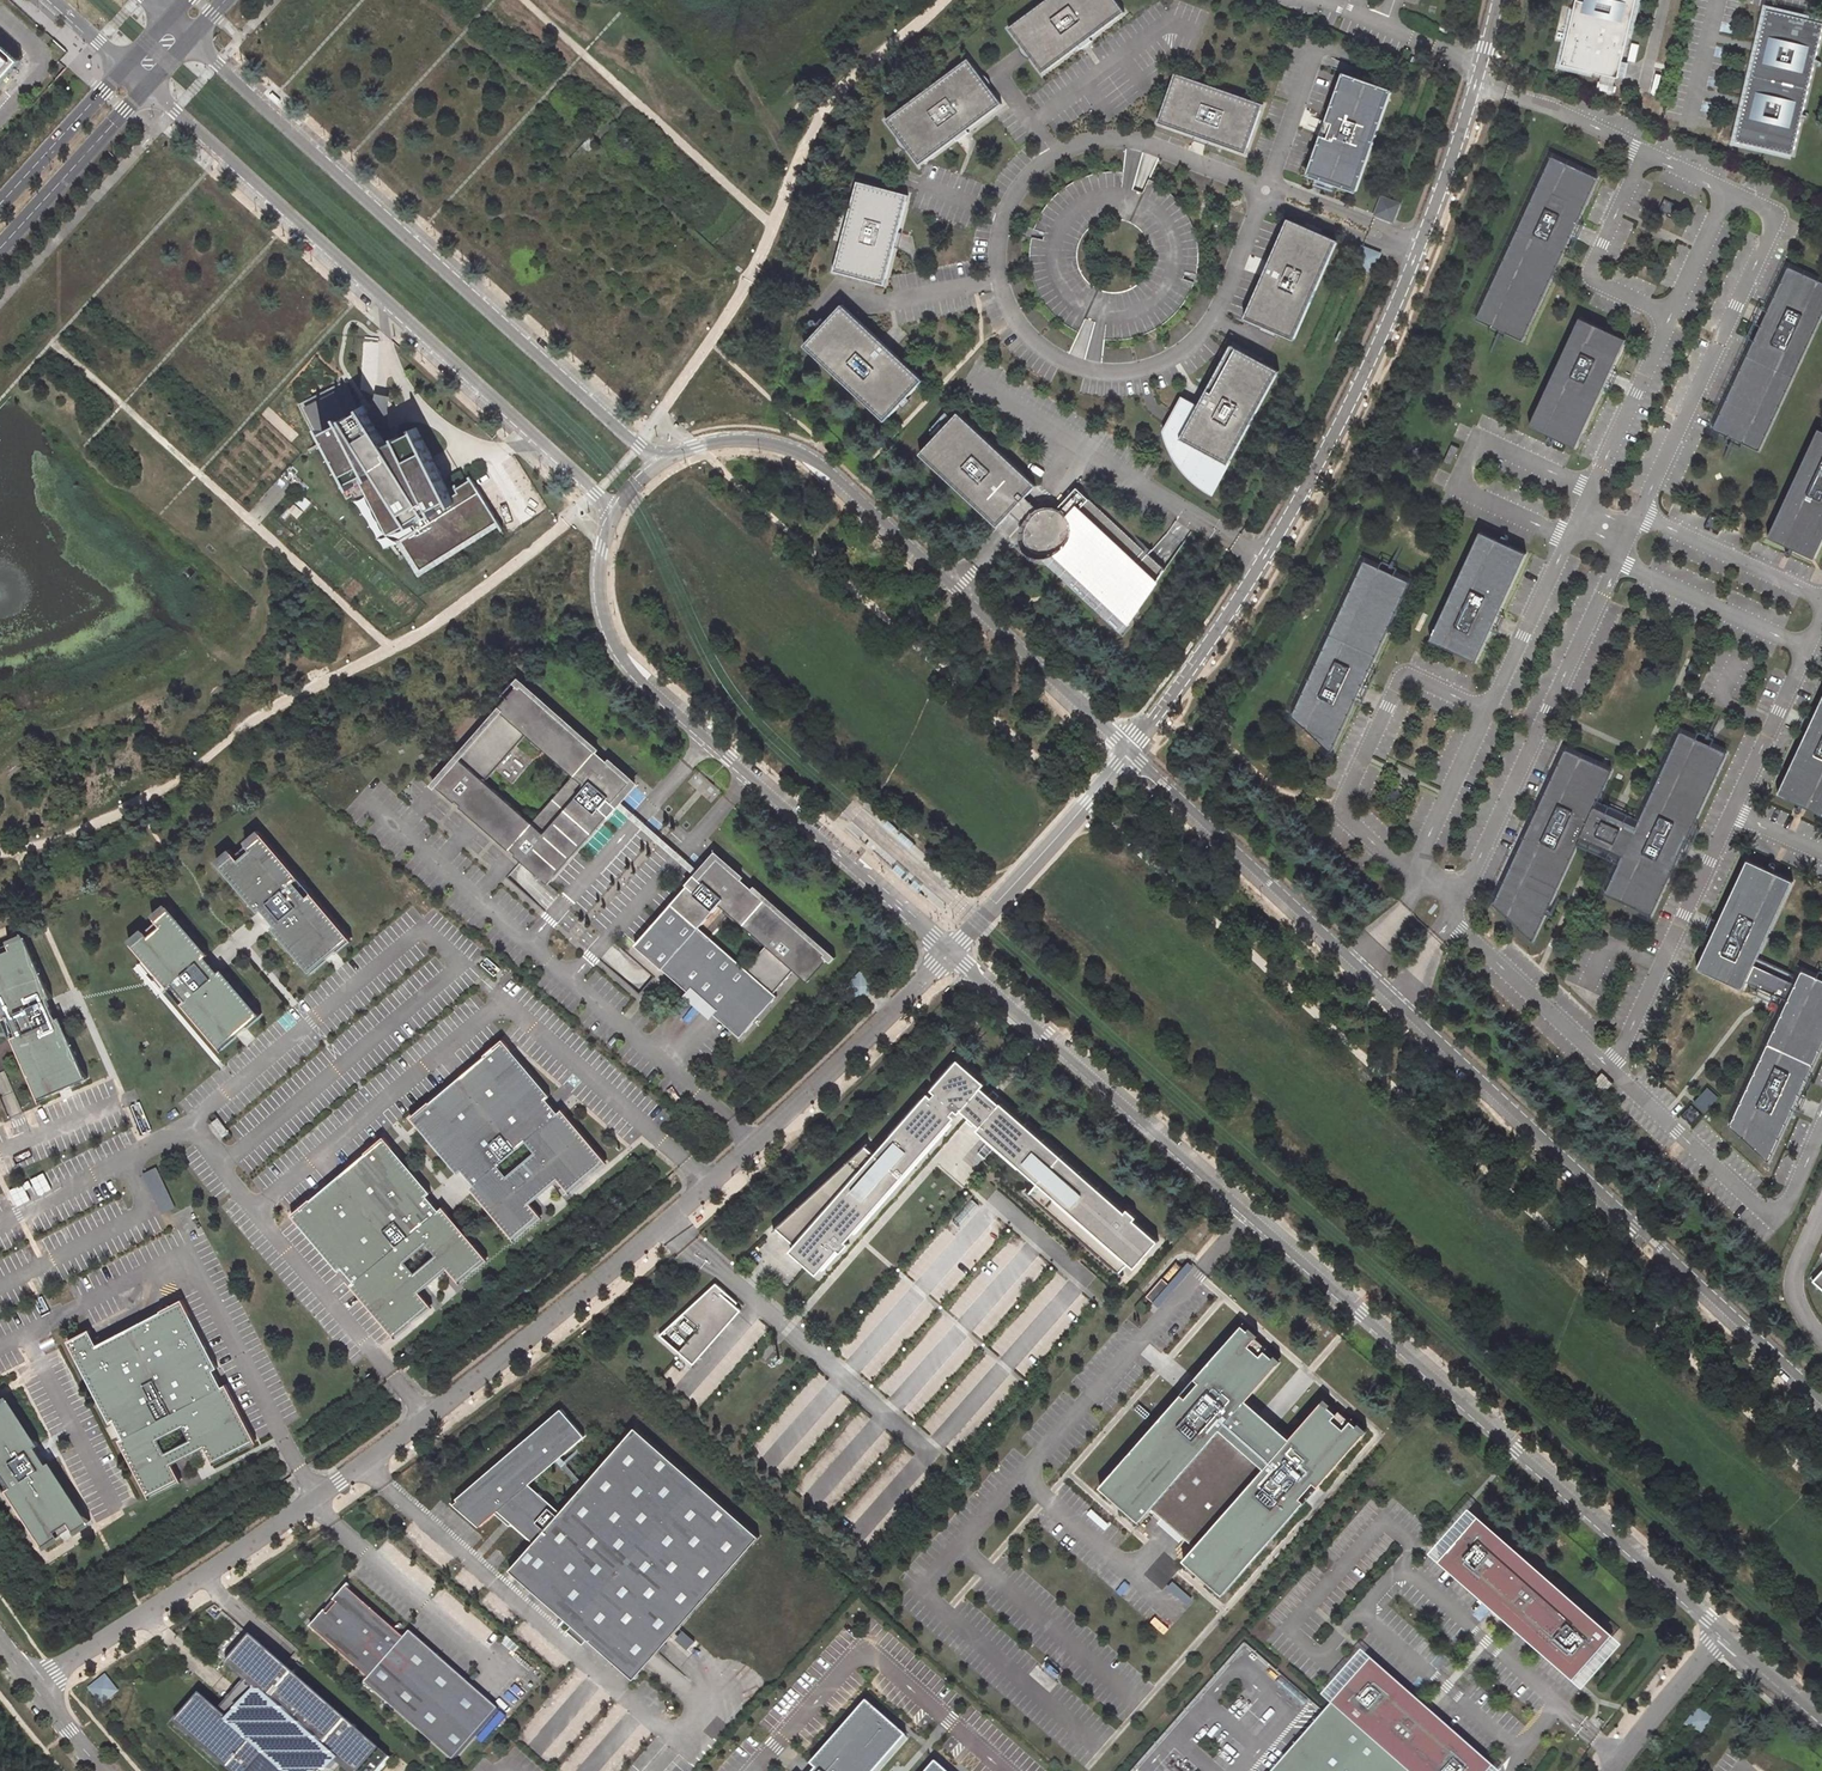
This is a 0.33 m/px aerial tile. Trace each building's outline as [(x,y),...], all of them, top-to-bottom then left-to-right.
[(1009,28),(1042,74),(1079,47),(1081,50),(1093,41),(1091,39),(1125,13),(1116,0),(1047,0),(1009,28)] [(1560,61),(1617,75),(1635,0),(1575,0),(1560,61)] [(1748,98),(1752,99),(1751,106),(1746,105),(1738,140),(1795,154),(1821,36),(1821,22),(1769,10),(1761,43),(1765,44),(1764,51),(1759,50),(1748,98)] [(20,62),(0,45),(0,84),(20,62)] [(968,59),(885,120),(919,166),(956,139),(958,141),(969,133),(967,130),(1002,105),(968,59)] [(1343,70),(1308,176),(1358,193),(1393,87),(1343,70)] [(1266,106),(1178,73),(1159,122),(1247,156),(1266,106)] [(1550,154),(1476,318),(1525,340),(1599,176),(1550,154)] [(1167,188),(1150,178),(1143,175),(1130,172),(1123,171),(1096,172),(1074,181),(1055,195),(1040,214),(1033,234),(1032,237),(1030,261),(1035,284),(1047,305),(1064,322),(1078,331),(1083,333),(1090,336),(1098,337),(1105,339),(1118,339),(1138,336),(1157,328),(1174,315),(1187,299),(1195,281),(1196,278),(1199,258),(1198,238),(1192,219),(1181,202),(1167,188)] [(856,180),(832,271),(884,284),(908,194),(856,180)] [(1376,213),(1391,219),(1397,204),(1383,198),(1376,213)] [(1286,220),(1244,321),(1295,342),(1337,241),(1286,220)] [(1363,249),(1357,264),(1371,270),(1377,255),(1363,249)] [(1712,425),(1760,448),(1821,310),(1821,278),(1787,262),(1712,425)] [(804,343),(885,420),(924,378),(844,302),(804,343)] [(1581,317),(1531,426),(1577,447),(1627,339),(1581,317)] [(1196,406),(1181,399),(1164,433),(1165,447),(1171,461),(1179,474),(1190,484),(1200,491),(1213,496),(1276,370),(1228,346),(1196,406)] [(327,433),(368,409),(350,380),(302,404),(349,496),(355,493),(387,545),(403,538),(418,528),(415,523),(414,524),(412,521),(389,533),(361,479),(353,483),(327,433)] [(378,393),(371,413),(391,445),(400,440),(394,427),(391,417),(391,412),(392,396),(378,393)] [(459,492),(453,495),(419,430),(400,440),(391,445),(371,413),(368,409),(327,433),(353,483),(361,479),(389,533),(412,521),(414,524),(415,523),(418,528),(403,538),(422,569),(499,520),(472,477),(456,487),(459,492)] [(1038,485),(959,412),(920,453),(999,527),(1012,513),(1030,529),(1028,534),(1028,539),(1029,543),(1033,547),(1037,550),(1041,552),(1046,552),(1050,550),(1124,620),(1134,609),(1161,571),(1074,489),(1050,513),(1047,513),(1044,513),(1027,497),(1038,485)] [(1770,532),(1817,553),(1821,542),(1821,425),(1819,424),(1770,532)] [(1455,447),(1447,463),(1455,467),(1463,450),(1455,447)] [(298,471),(291,465),(282,475),(289,481),(298,471)] [(1527,552),(1480,531),(1431,641),(1477,662),(1496,622),(1527,552)] [(1367,562),(1292,715),(1332,754),(1359,694),(1411,584),(1367,562)] [(636,784),(527,680),(434,780),(552,883),(636,784)] [(1772,790),(1819,811),(1821,805),(1821,681),(1772,790)] [(1591,806),(1574,845),(1615,862),(1602,892),(1650,913),(1721,749),(1675,728),(1632,824),(1591,806)] [(1574,845),(1591,806),(1606,768),(1560,748),(1490,904),(1530,940),(1574,845)] [(1404,795),(1391,789),(1384,803),(1398,809),(1404,795)] [(231,850),(216,863),(258,912),(261,909),(274,924),(271,927),(309,972),(349,938),(311,893),(307,897),(294,881),(298,878),(259,832),(245,844),(249,849),(238,859),(231,850)] [(793,970),(806,981),(829,956),(716,854),(635,943),(738,1036),(775,995),(773,993),(793,970)] [(1745,978),(1785,997),(1796,971),(1756,953),(1790,877),(1744,857),(1695,966),(1741,986),(1745,978)] [(143,926),(129,939),(168,984),(172,981),(185,997),(181,1000),(219,1046),(259,1012),(221,966),(218,969),(205,954),(208,951),(167,903),(152,915),(159,922),(148,932),(143,926)] [(40,1098),(88,1077),(61,1015),(57,1017),(49,998),(52,997),(25,935),(8,943),(11,949),(0,953),(0,1008),(4,1018),(10,1015),(18,1034),(13,1036),(40,1098)] [(1796,971),(1785,997),(1730,1122),(1770,1159),(1821,1039),(1821,976),(1799,966),(1796,971)] [(860,973),(847,985),(859,996),(871,984),(860,973)] [(546,1097),(550,1094),(502,1038),(412,1114),(410,1115),(419,1126),(458,1172),(462,1169),(473,1183),(470,1186),(513,1237),(541,1213),(531,1201),(558,1178),(568,1191),(606,1159),(562,1107),(558,1110),(546,1097)] [(977,1073),(958,1057),(932,1088),(936,1091),(933,1094),(928,1091),(875,1151),(865,1143),(776,1225),(795,1242),(790,1248),(818,1272),(839,1248),(842,1250),(850,1241),(847,1238),(962,1109),(969,1115),(966,1119),(969,1122),(972,1124),(975,1120),(980,1124),(977,1127),(1038,1181),(1029,1191),(1119,1271),(1129,1261),(1135,1266),(1159,1239),(1135,1217),(1137,1214),(1128,1206),(1125,1209),(1001,1100),(1000,1101),(997,1097),(1000,1093),(998,1092),(993,1088),(990,1092),(983,1085),(986,1081),(983,1078),(981,1079),(977,1076),(977,1073)] [(1602,1070),(1592,1080),(1604,1091),(1613,1080),(1602,1070)] [(1706,1087),(1692,1101),(1703,1111),(1717,1097),(1706,1087)] [(211,1122),(223,1135),(228,1131),(217,1117),(211,1122)] [(384,1136),(366,1153),(311,1200),(310,1198),(292,1214),(338,1269),(342,1266),(354,1280),(350,1283),(394,1335),(431,1304),(420,1290),(447,1267),(458,1280),(486,1257),(443,1205),(439,1208),(427,1194),(431,1191),(391,1145),(384,1136)] [(156,1171),(143,1177),(161,1214),(173,1208),(156,1171)] [(1170,1282),(1163,1275),(1147,1293),(1158,1303),(1194,1263),(1190,1259),(1170,1282)] [(1812,1276),(1821,1286),(1821,1265),(1812,1276)] [(715,1280),(682,1311),(698,1327),(677,1349),(692,1363),(741,1308),(735,1302),(737,1299),(715,1280)] [(163,1309),(163,1310),(131,1326),(99,1343),(92,1328),(69,1339),(111,1421),(115,1419),(124,1435),(120,1437),(149,1493),(181,1476),(173,1461),(206,1444),(214,1460),(257,1438),(227,1381),(224,1383),(215,1367),(220,1365),(185,1298),(163,1309)] [(1182,1393),(1100,1486),(1140,1521),(1151,1507),(1195,1546),(1184,1559),(1223,1594),(1305,1501),(1300,1497),(1314,1482),(1318,1486),(1365,1432),(1351,1420),(1344,1427),(1333,1418),(1337,1413),(1323,1400),(1290,1437),(1247,1399),(1280,1362),(1266,1350),(1261,1355),(1250,1345),(1257,1337),(1243,1324),(1196,1378),(1200,1382),(1187,1397),(1182,1393)] [(1266,1350),(1268,1347),(1257,1337),(1250,1345),(1261,1355),(1266,1350)] [(0,1468),(11,1484),(6,1488),(43,1544),(59,1534),(55,1529),(68,1521),(73,1530),(89,1519),(50,1459),(47,1461),(36,1444),(39,1442),(9,1396),(0,1402),(0,1468)] [(633,1425),(582,1484),(559,1456),(584,1435),(559,1408),(450,1504),(478,1528),(497,1511),(532,1541),(507,1569),(573,1627),(567,1634),(579,1645),(585,1638),(631,1679),(758,1534),(633,1425)] [(1344,1427),(1351,1420),(1340,1410),(1337,1413),(1333,1418),(1344,1427)] [(1477,1516),(1442,1557),(1504,1612),(1500,1616),(1504,1620),(1510,1624),(1513,1620),(1576,1675),(1611,1635),(1477,1516)] [(347,1590),(312,1629),(370,1680),(366,1685),(454,1762),(500,1711),(412,1634),(406,1641),(347,1590)] [(180,1726),(230,1770),(320,1770),(319,1770),(321,1769),(332,1769),(338,1762),(348,1770),(381,1770),(392,1759),(357,1728),(357,1727),(349,1719),(348,1720),(296,1674),(296,1673),(288,1666),(287,1667),(256,1639),(231,1668),(252,1687),(226,1716),(205,1698),(180,1726)] [(1412,1770),(1491,1770),(1492,1770),(1429,1715),(1433,1710),(1428,1706),(1424,1702),(1420,1706),(1370,1662),(1333,1703),(1412,1770)] [(105,1679),(93,1688),(102,1701),(114,1691),(105,1679)] [(864,1701),(808,1765),(813,1769),(811,1770),(871,1770),(904,1735),(864,1701)] [(1333,1703),(1273,1770),(1412,1770),(1333,1703)] [(1711,1721),(1699,1712),(1689,1724),(1701,1734),(1711,1721)] [(933,1761),(924,1770),(944,1770),(933,1761)]
